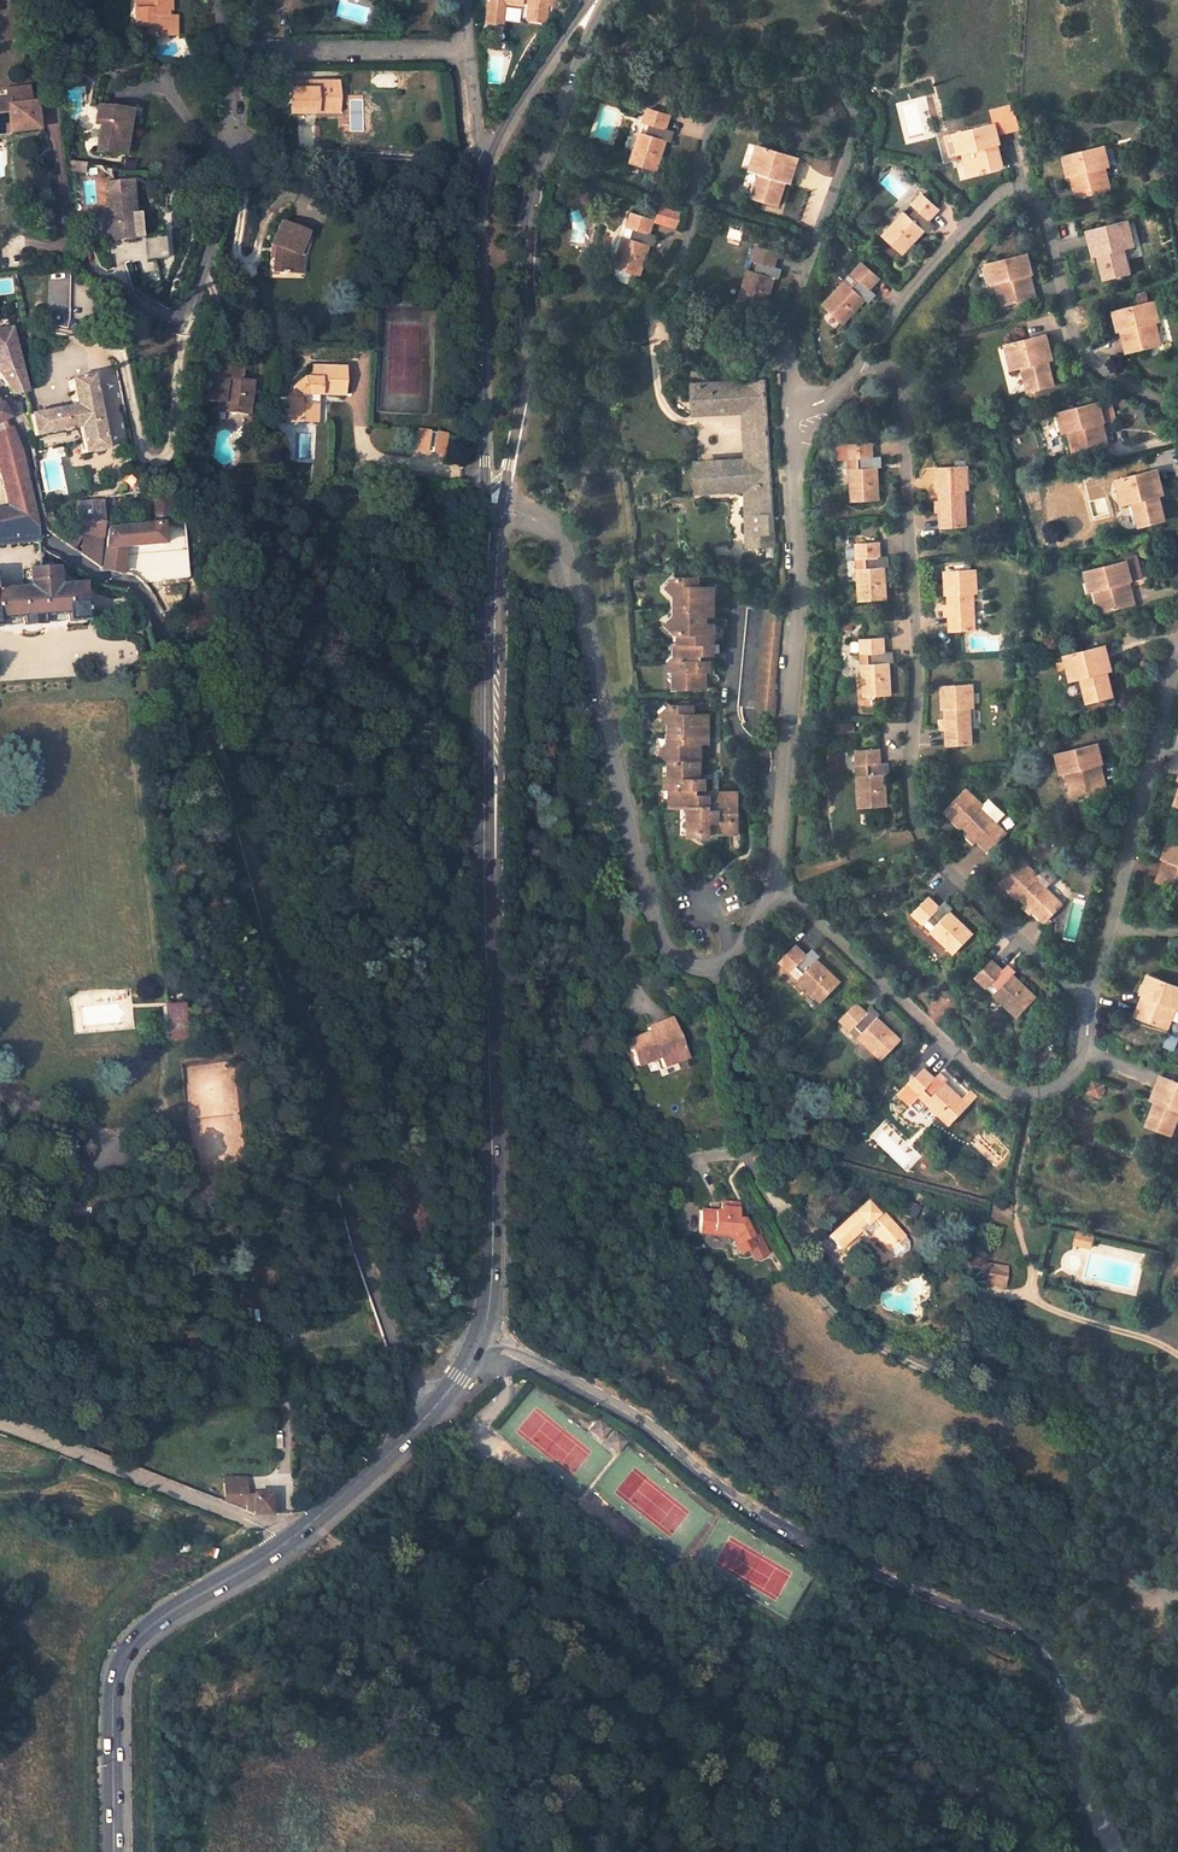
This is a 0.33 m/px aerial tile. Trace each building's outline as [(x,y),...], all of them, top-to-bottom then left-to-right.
[(136,10),(133,10),(133,26),(146,26),(145,30),(145,36),(174,36),(174,18),(166,18),(165,10),(165,0),(136,0),(136,10)] [(483,0),(488,1),(486,23),(502,25),(504,4),(523,6),(523,0),(483,0)] [(526,18),(547,20),(548,2),(549,0),(527,0),(526,18)] [(317,100),(338,99),(338,82),(338,76),(317,77),(317,82),(292,82),(292,106),(318,106),(317,100)] [(31,90),(9,92),(10,101),(11,109),(32,107),(31,90)] [(10,101),(0,102),(0,130),(13,129),(13,135),(40,132),(37,106),(32,107),(11,109),(10,101)] [(650,104),(632,159),(658,168),(668,137),(671,127),(667,125),(671,111),(650,104)] [(121,155),(127,110),(105,106),(98,151),(121,155)] [(1014,115),(989,120),(993,141),(1018,136),(1014,115)] [(955,141),(957,150),(962,173),(996,165),(991,142),(993,141),(989,120),(956,128),(959,140),(955,141)] [(955,141),(959,140),(956,128),(947,130),(952,152),(957,150),(955,141)] [(1110,164),(1105,144),(1096,146),(1098,157),(1103,156),(1105,165),(1110,164)] [(1096,146),(1063,154),(1068,174),(1072,173),(1077,197),(1111,188),(1105,165),(1103,156),(1098,157),(1096,146)] [(758,147),(750,171),(755,172),(763,149),(758,147)] [(785,184),(789,175),(793,176),(798,161),(763,149),(755,172),(761,174),(753,198),(778,206),(785,184)] [(84,162),(66,158),(67,170),(83,171),(84,162)] [(115,183),(104,184),(105,193),(116,193),(115,183)] [(105,193),(102,194),(105,239),(130,237),(129,213),(132,213),(130,192),(116,193),(105,193)] [(923,196),(883,237),(902,256),(910,248),(924,233),(932,225),(929,223),(939,211),(923,196)] [(655,222),(676,229),(681,213),(659,206),(655,222)] [(654,220),(632,213),(614,268),(640,276),(650,246),(653,235),(649,234),(654,220)] [(1124,222),(1130,247),(1136,246),(1130,221),(1124,222)] [(1097,247),(1100,258),(1105,279),(1131,272),(1125,248),(1130,247),(1124,222),(1088,232),(1092,248),(1097,247)] [(272,257),(272,272),(296,272),(297,256),(303,241),(305,234),(278,224),(270,247),(275,248),(275,257),(272,257)] [(928,237),(935,229),(932,225),(924,233),(928,237)] [(162,235),(143,236),(144,259),(163,258),(162,235)] [(297,256),(296,272),(301,272),(301,257),(307,243),(303,241),(297,256)] [(758,246),(740,301),(766,309),(776,280),(779,269),(775,268),(780,253),(758,246)] [(992,275),(994,285),(1000,307),(1033,299),(1027,276),(1031,276),(1025,255),(993,263),(996,274),(992,275)] [(996,274),(993,263),(984,266),(989,286),(994,285),(992,275),(996,274)] [(841,327),(863,303),(870,295),(867,292),(877,281),(862,266),(821,308),(841,327)] [(45,327),(66,328),(68,279),(46,279),(45,327)] [(866,307),(874,298),(870,295),(863,303),(866,307)] [(1147,305),(1150,315),(1154,314),(1157,324),(1162,322),(1157,302),(1147,305)] [(1129,354),(1162,347),(1157,324),(1154,314),(1150,315),(1147,305),(1115,313),(1120,333),(1123,333),(1129,354)] [(10,329),(0,331),(0,376),(12,394),(26,393),(10,329)] [(1021,366),(1027,390),(1053,383),(1048,363),(1045,353),(1050,352),(1045,335),(1009,344),(1015,368),(1021,366)] [(1005,345),(1010,369),(1015,368),(1009,344),(1005,345)] [(238,375),(239,364),(224,362),(222,372),(210,369),(206,399),(213,400),(223,401),(221,410),(247,413),(251,381),(241,380),(242,375),(238,375)] [(317,403),(318,390),(328,390),(328,393),(341,394),(341,389),(341,388),(342,367),(311,366),(311,378),(303,378),(294,386),(295,387),(287,393),(286,420),(311,420),(312,402),(315,403),(317,403)] [(107,450),(92,377),(70,381),(75,406),(30,416),(35,437),(79,429),(85,454),(107,450)] [(777,545),(767,382),(694,385),(695,414),(744,413),(746,460),(698,462),(699,490),(747,489),(749,546),(766,545),(777,545)] [(868,414),(877,398),(866,391),(856,407),(868,414)] [(212,409),(221,410),(223,401),(213,400),(212,409)] [(1065,433),(1071,457),(1105,448),(1099,426),(1102,425),(1101,423),(1112,421),(1107,402),(1097,405),(1065,413),(1067,423),(1062,425),(1065,433)] [(1067,423),(1065,413),(1055,415),(1061,435),(1065,433),(1062,425),(1067,423)] [(40,544),(38,535),(20,452),(17,445),(11,429),(0,435),(0,467),(12,511),(0,513),(0,547),(40,544)] [(444,454),(447,432),(415,429),(413,451),(444,454)] [(876,468),(875,457),(870,457),(870,442),(848,443),(849,457),(851,501),(878,499),(876,468)] [(849,457),(848,443),(837,444),(837,458),(849,457)] [(966,526),(964,492),(968,492),(967,469),(935,470),(936,492),(939,492),(939,502),(934,502),(934,512),(939,512),(940,528),(966,526)] [(1157,498),(1154,488),(1160,487),(1156,471),(1120,480),(1125,503),(1131,502),(1137,526),(1163,520),(1157,498)] [(1125,503),(1120,480),(1114,481),(1120,505),(1125,503)] [(155,516),(169,517),(171,495),(158,493),(155,516)] [(103,520),(102,502),(79,506),(76,523),(103,520)] [(128,546),(165,544),(164,523),(109,529),(102,525),(103,520),(76,523),(76,534),(53,534),(77,551),(77,540),(87,539),(86,553),(100,566),(102,536),(108,536),(108,551),(103,570),(123,573),(128,546)] [(857,543),(860,600),(887,599),(885,567),(885,556),(880,556),(879,541),(857,543)] [(767,557),(778,556),(777,545),(766,545),(767,557)] [(1124,563),(1092,570),(1095,581),(1090,583),(1093,592),(1098,614),(1132,606),(1126,583),(1130,583),(1129,582),(1140,579),(1134,557),(1123,559),(1124,563)] [(749,571),(767,571),(767,559),(749,560),(749,571)] [(1095,581),(1092,570),(1082,573),(1088,593),(1093,592),(1090,583),(1095,581)] [(82,588),(58,589),(57,571),(26,573),(27,591),(0,592),(0,629),(85,623),(84,605),(83,604),(82,588)] [(974,628),(972,594),(976,594),(975,571),(944,572),(944,595),(947,595),(948,604),(942,604),(943,615),(948,615),(949,630),(974,628)] [(718,656),(717,625),(710,625),(709,617),(716,616),(715,587),(700,588),(700,578),(688,578),(676,579),(666,591),(676,599),(676,620),(668,630),(677,639),(681,638),(681,649),(678,649),(678,667),(674,667),(674,676),(679,676),(680,693),(712,692),(711,681),(702,681),(702,674),(715,673),(714,664),(706,665),(706,657),(718,656)] [(777,712),(782,669),(786,615),(752,613),(744,709),(751,710),(777,712)] [(859,637),(863,696),(890,694),(888,662),(887,651),(882,652),(881,636),(859,637)] [(1069,655),(1075,679),(1080,678),(1086,701),(1112,695),(1107,673),(1104,663),(1109,661),(1105,645),(1069,655)] [(1075,679),(1069,655),(1064,656),(1070,680),(1075,679)] [(947,712),(948,721),(943,721),(944,732),(948,731),(949,747),(974,746),(973,711),(977,710),(976,688),(945,689),(946,712),(947,712)] [(669,759),(678,767),(679,786),(676,786),(677,796),(682,796),(683,813),(701,812),(703,837),(713,837),(713,841),(722,840),(722,837),(750,836),(748,794),(728,794),(728,812),(718,813),(718,798),(706,799),(705,790),(714,790),(713,781),(701,782),(701,775),(708,775),(707,747),(715,746),(714,718),(713,718),(698,718),(698,710),(675,710),(666,721),(676,731),(677,750),(669,759)] [(1064,773),(1070,796),(1103,787),(1098,764),(1100,763),(1096,744),(1064,752),(1066,761),(1062,763),(1064,773)] [(857,750),(861,808),(888,806),(886,775),(886,764),(880,764),(879,749),(857,750)] [(1055,754),(1059,774),(1064,773),(1062,763),(1066,761),(1064,752),(1055,754)] [(999,823),(984,809),(987,806),(970,790),(948,813),(964,829),(966,827),(973,833),(969,838),(977,845),(981,841),(992,851),(1009,832),(999,823)] [(1007,814),(993,800),(987,806),(984,809),(999,823),(1007,814)] [(1168,838),(1161,858),(1164,859),(1156,881),(1177,889),(1177,842),(1168,838)] [(1063,902),(1038,878),(1040,876),(1024,859),(1002,883),(1018,899),(1020,897),(1026,902),(1022,906),(1030,914),(1034,910),(1046,921),(1063,902)] [(973,933),(950,911),(942,904),(939,907),(928,897),(912,913),(954,952),(973,933)] [(942,904),(950,911),(953,908),(945,901),(942,904)] [(817,958),(809,950),(805,954),(795,944),(780,961),(820,1000),(840,980),(817,958)] [(809,950),(817,958),(820,955),(812,947),(809,950)] [(1039,995),(1016,973),(1007,965),(1004,969),(994,959),(978,975),(1020,1015),(1039,995)] [(1007,965),(1016,973),(1019,970),(1011,962),(1007,965)] [(1177,1005),(1177,997),(1175,996),(1177,990),(1177,984),(1150,973),(1142,992),(1145,993),(1136,1016),(1169,1028),(1177,1006),(1177,1005)] [(161,1004),(163,1041),(184,1040),(182,1003),(161,1004)] [(902,1039),(879,1018),(871,1010),(868,1013),(857,1004),(842,1020),(883,1060),(902,1039)] [(871,1010),(879,1018),(882,1015),(874,1007),(871,1010)] [(686,1053),(673,1019),(656,1025),(658,1029),(648,1032),(628,1040),(637,1066),(661,1057),(663,1062),(686,1053)] [(1172,1043),(1169,1052),(1177,1056),(1177,1046),(1172,1043)] [(665,1067),(688,1058),(686,1053),(663,1062),(665,1067)] [(969,1105),(946,1083),(938,1075),(935,1078),(924,1068),(909,1084),(950,1124),(969,1105)] [(1176,1081),(1177,1077),(1177,1075),(1169,1071),(1167,1077),(1160,1075),(1154,1090),(1158,1092),(1153,1102),(1145,1122),(1171,1133),(1177,1115),(1177,1082),(1176,1081)] [(938,1075),(946,1083),(949,1079),(941,1072),(938,1075)] [(1086,1093),(1100,1098),(1105,1084),(1091,1079),(1086,1093)] [(1153,1102),(1158,1092),(1154,1090),(1149,1100),(1153,1102)] [(873,1200),(831,1237),(842,1249),(862,1232),(862,1231),(868,1238),(874,1233),(890,1252),(906,1238),(873,1200)] [(697,1235),(728,1238),(733,1242),(740,1255),(748,1251),(754,1263),(770,1255),(760,1234),(754,1222),(745,1227),(734,1223),(737,1207),(720,1205),(719,1215),(699,1213),(697,1235)] [(1095,1232),(1078,1228),(1075,1245),(1083,1247),(1084,1244),(1092,1245),(1094,1239),(1095,1232)] [(906,1238),(890,1252),(895,1257),(903,1257),(910,1251),(911,1243),(906,1238)] [(973,1263),(969,1281),(989,1285),(989,1280),(1005,1283),(1007,1268),(973,1263)] [(610,1428),(599,1419),(589,1431),(601,1440),(610,1428)] [(616,1432),(606,1443),(618,1453),(627,1441),(616,1432)] [(234,1508),(234,1507),(234,1495),(226,1493),(224,1504),(234,1508)] [(234,1495),(234,1507),(243,1507),(243,1511),(250,1512),(250,1515),(251,1515),(254,1515),(270,1515),(270,1493),(253,1493),(253,1495),(234,1495)] [(152,1540),(143,1538),(142,1547),(151,1548),(152,1540)]
